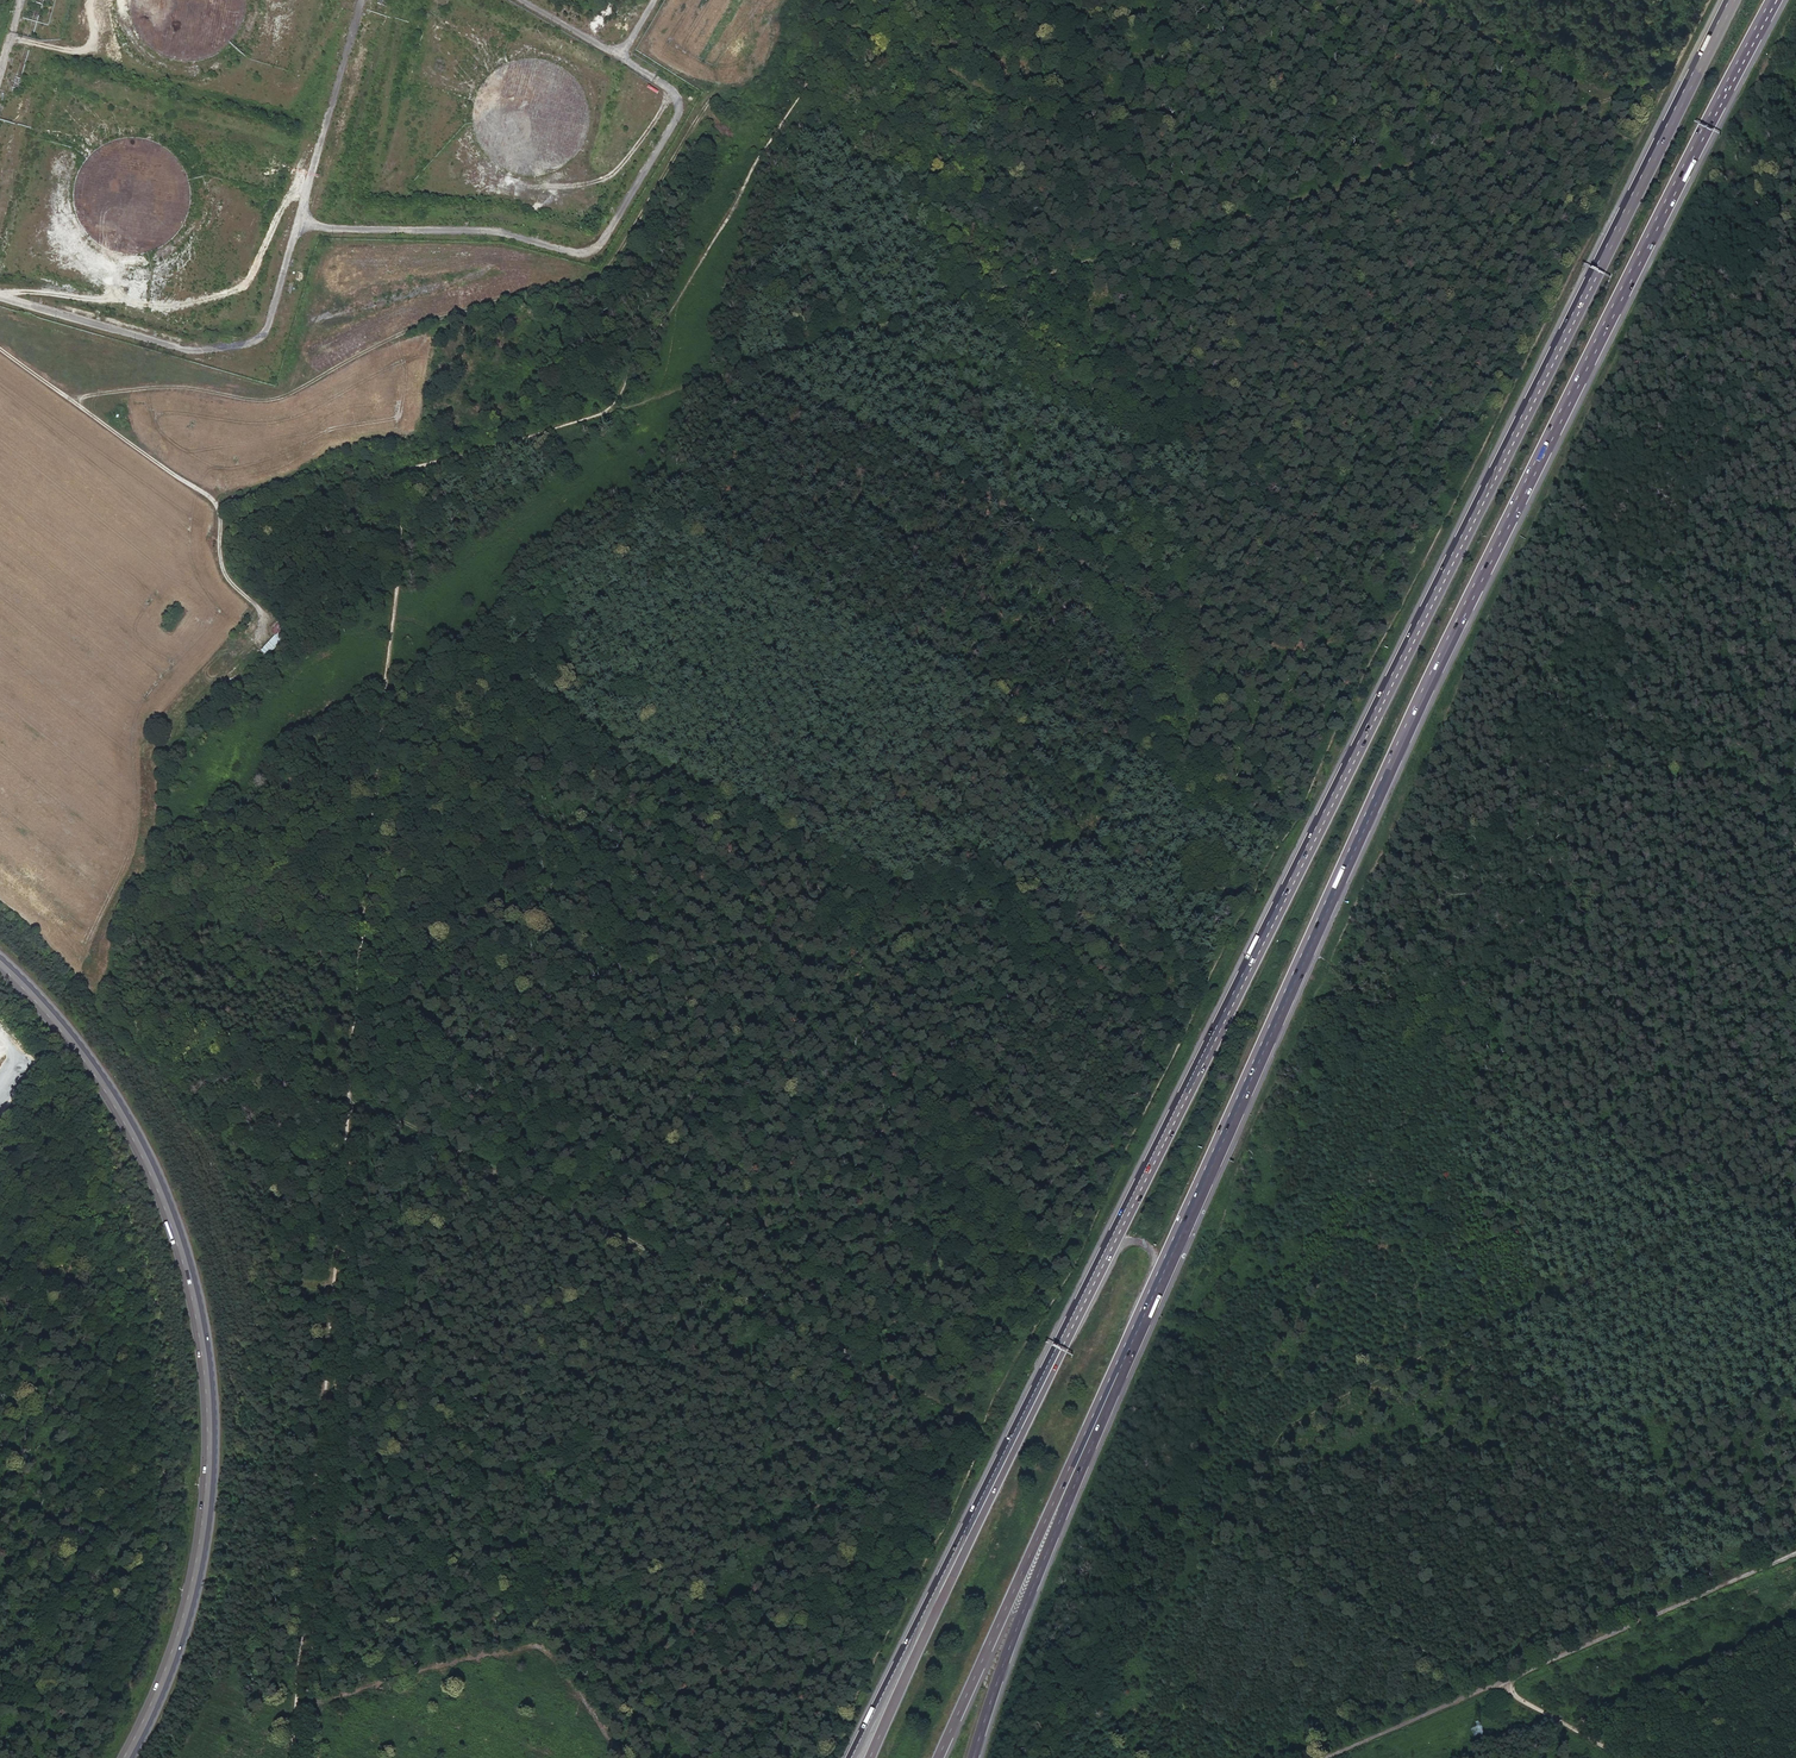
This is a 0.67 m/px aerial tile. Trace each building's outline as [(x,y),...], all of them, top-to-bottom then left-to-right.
[(122,3),(122,9),(122,15),(123,21),(125,27),(127,32),(129,36),(131,38),(133,42),(135,45),(139,49),(143,52),(148,56),(154,59),(156,60),(162,62),(167,64),(171,64),(174,65),(178,65),(181,65),(187,65),(194,63),(199,62),(202,60),(208,58),(214,54),(216,52),(220,48),(222,46),(226,41),(229,36),(232,30),(234,25),(236,19),(236,15),(237,11),(237,6),(237,2),(236,0),(122,0),(122,3)] [(578,129),(579,124),(579,123),(578,117),(577,112),(576,108),(575,104),(574,100),(572,96),(568,91),(565,87),(561,82),(558,79),(553,75),(550,74),(547,72),(541,69),(537,68),(530,66),(525,66),(519,66),(514,66),(509,67),(503,68),(499,70),(494,72),(489,75),(484,79),(480,82),(478,85),(474,90),(471,94),(468,100),(466,105),(465,111),(463,118),(463,123),(463,128),(464,135),(466,140),(468,146),(470,151),(473,155),(476,159),(480,164),(482,166),(486,169),(489,172),(493,174),(497,176),(504,178),(507,179),(513,181),(520,181),(526,181),(533,180),(537,179),(542,177),(548,174),(554,171),(558,167),(562,164),(565,160),(568,156),(571,152),(574,145),(576,139),(578,134),(578,129)] [(68,193),(66,204),(66,217),(70,228),(76,239),(86,249),(97,256),(109,261),(123,263),(134,263),(149,260),(161,254),(169,246),(179,233),(186,215),(186,199),(182,180),(170,165),(155,153),(137,148),(120,147),(105,151),(95,155),(89,159),(84,162),(80,165),(73,175),(70,179),(69,188),(68,193)] [(298,269),(295,279),(302,281),(305,271),(298,269)] [(284,628),(280,625),(279,624),(272,633),(277,636),(278,637),(284,628)]
